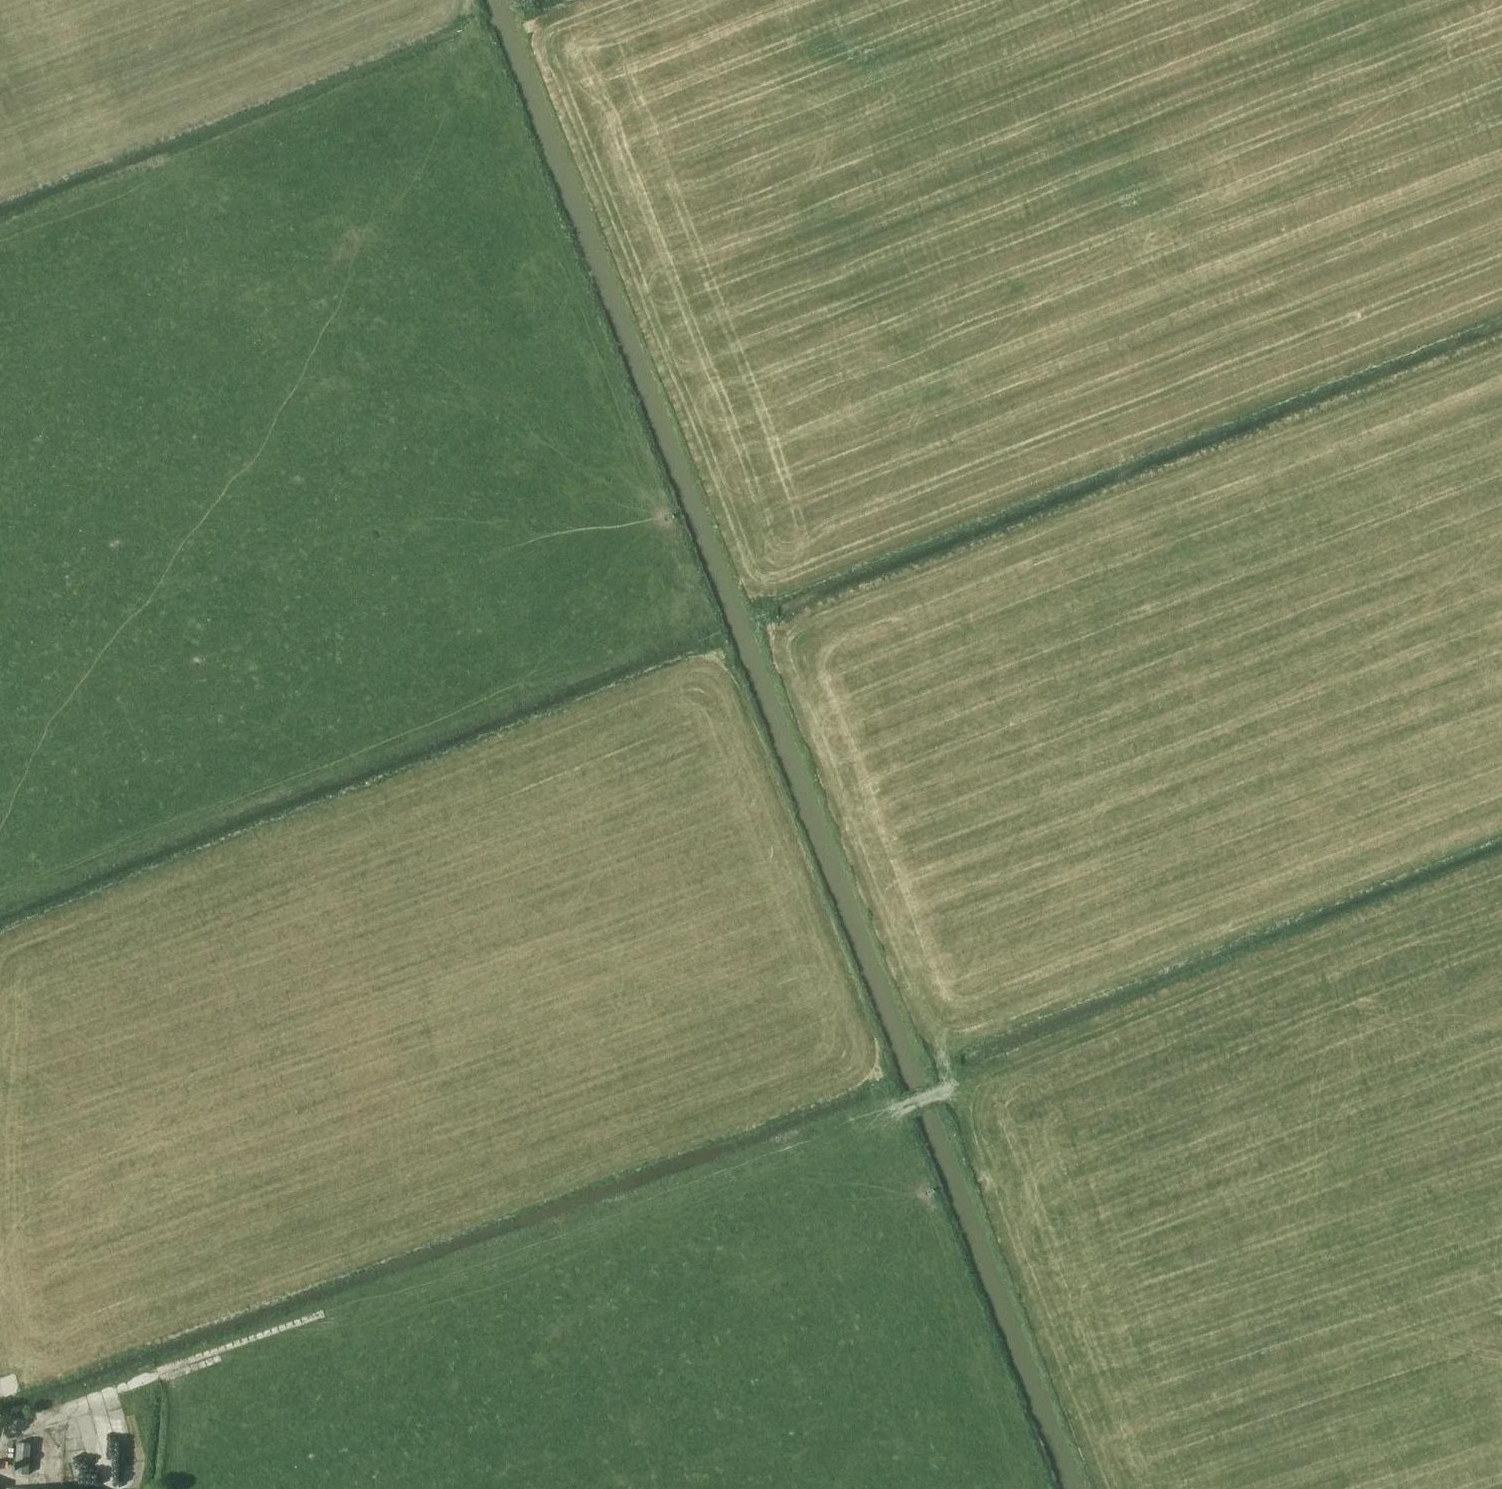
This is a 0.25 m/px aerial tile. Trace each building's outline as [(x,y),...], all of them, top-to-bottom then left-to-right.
[(33,1444),(17,1443),(15,1473),(30,1474),(33,1444)]
